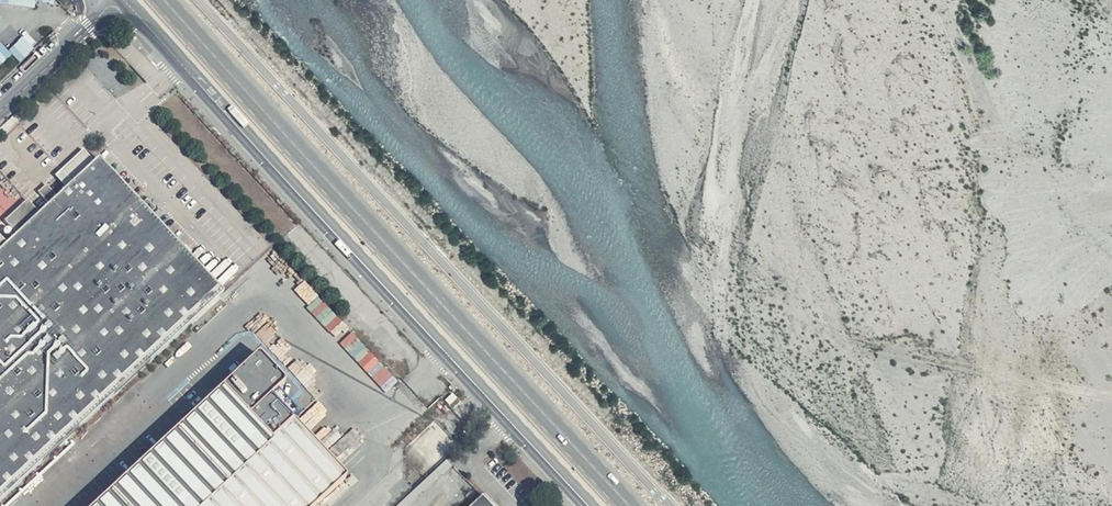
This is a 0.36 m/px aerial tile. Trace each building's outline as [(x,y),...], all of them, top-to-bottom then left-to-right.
[(1,42),(0,43),(0,65),(13,53),(20,61),(34,48),(24,37),(10,51),(1,42)] [(225,292),(101,156),(96,161),(83,148),(56,176),(64,188),(57,194),(46,185),(7,222),(17,234),(7,246),(0,237),(0,499),(225,292)] [(331,331),(342,320),(320,296),(308,307),(331,331)] [(341,342),(386,391),(398,380),(353,331),(341,342)] [(95,505),(317,505),(347,479),(339,467),(367,440),(330,400),(302,425),(295,420),(302,412),(280,390),(286,382),(261,353),(95,505)] [(482,496),(471,505),(492,505),(482,496)]
